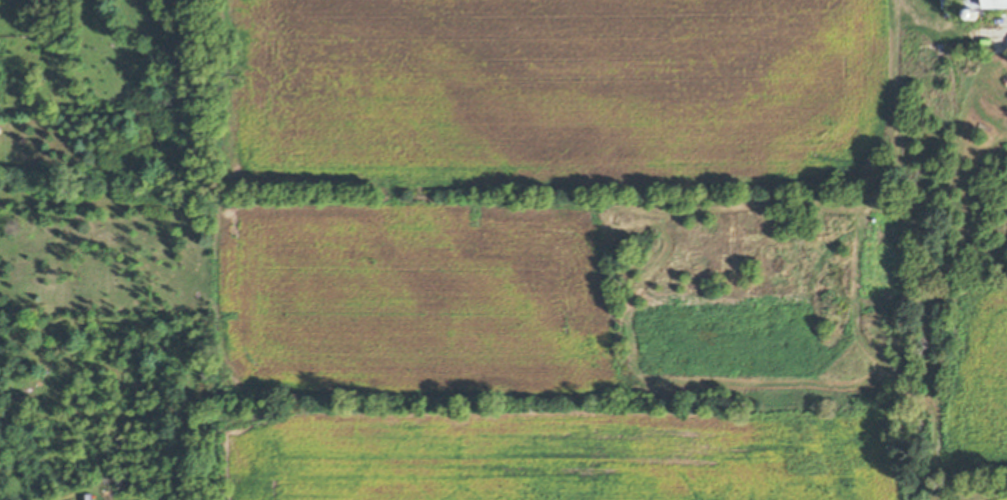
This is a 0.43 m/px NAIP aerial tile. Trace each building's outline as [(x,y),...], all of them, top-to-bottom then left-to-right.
[(943,8),(943,0),(1006,0),(1006,6),(988,6),(988,15),(980,15),(979,7),(943,8)] [(977,17),(977,18),(976,18),(976,19),(975,19),(974,19),(974,20),(973,20),(972,20),(971,20),(971,19),(970,19),(969,19),(969,18),(968,18),(968,17),(967,17),(967,16),(967,15),(967,14),(966,14),(967,13),(967,12),(967,11),(967,10),(968,10),(968,9),(969,9),(970,9),(970,8),(971,8),(972,8),(973,8),(974,8),(975,8),(975,9),(976,9),(977,10),(977,11),(978,11),(978,12),(978,13),(978,14),(978,15),(978,16),(978,17),(977,17)]
